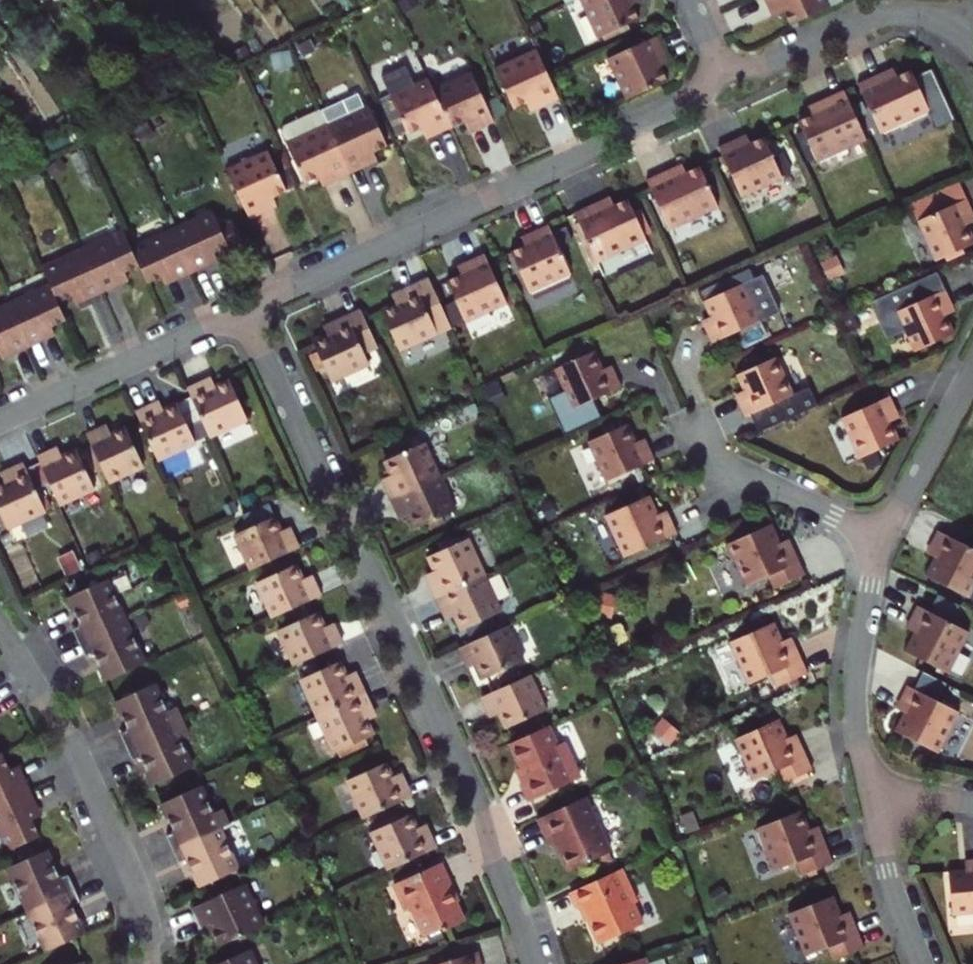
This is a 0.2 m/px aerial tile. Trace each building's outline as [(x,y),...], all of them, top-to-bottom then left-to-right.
[(597,40),(637,21),(630,6),(628,0),(579,0),(597,40)] [(770,5),(780,1),(785,11),(791,25),(831,6),(828,0),(767,0),(770,5)] [(780,1),(770,5),(775,16),(785,11),(780,1)] [(665,82),(659,69),(653,57),(662,53),(655,37),(606,60),(625,101),(665,82)] [(515,110),(529,104),(541,98),(544,106),(559,99),(536,50),(496,68),(515,110)] [(662,53),(653,57),(659,69),(668,65),(662,53)] [(469,67),(431,84),(450,126),(465,119),(474,114),(478,123),(492,117),(469,67)] [(896,76),(892,67),(882,72),(886,81),(896,76)] [(910,70),(896,76),(886,81),(882,72),(858,83),(881,133),(929,111),(910,70)] [(450,126),(431,84),(427,77),(389,94),(406,132),(421,126),(432,121),(437,132),(450,126)] [(817,163),(867,140),(844,90),(820,100),(824,109),(813,114),(797,122),(817,163)] [(386,142),(368,104),(362,107),(356,94),(321,110),(327,122),(349,172),(362,166),(357,155),(368,150),(386,142)] [(529,104),(533,111),(544,106),(541,98),(529,104)] [(813,114),(824,109),(820,100),(809,106),(813,114)] [(349,172),(327,122),(321,110),(321,109),(282,126),(281,130),(303,180),(321,171),(331,167),(336,178),(349,172)] [(465,119),(469,127),(478,123),(474,114),(465,119)] [(432,121),(421,126),(426,136),(437,132),(432,121)] [(748,133),(737,138),(741,147),(752,142),(748,133)] [(784,177),(766,136),(752,142),(741,147),(737,138),(720,147),(743,196),(784,177)] [(269,149),(226,168),(249,218),(262,212),(257,201),(267,197),(286,188),(269,149)] [(368,150),(357,155),(362,166),(373,161),(368,150)] [(674,177),(684,173),(681,165),(670,170),(674,177)] [(674,177),(670,170),(647,180),(669,230),(718,208),(699,166),(684,173),(674,177)] [(331,167),(321,171),(326,182),(336,178),(331,167)] [(257,201),(262,212),(272,207),(267,197),(257,201)] [(601,202),(605,209),(614,205),(610,197),(601,202)] [(576,213),(598,262),(648,239),(629,198),(614,205),(605,209),(601,202),(576,213)] [(917,221),(936,261),(972,244),(972,236),(968,224),(964,217),(972,213),(967,199),(917,221)] [(206,256),(213,253),(240,241),(232,222),(219,228),(211,212),(170,231),(190,272),(209,262),(206,256)] [(964,217),(968,224),(972,221),(972,214),(972,213),(964,217)] [(553,223),(537,231),(541,239),(529,244),(514,250),(533,291),(576,272),(553,223)] [(139,266),(131,249),(123,231),(82,249),(102,292),(115,286),(112,279),(125,273),(139,266)] [(190,272),(170,231),(131,249),(139,266),(147,283),(161,276),(173,271),(177,278),(190,272)] [(537,231),(526,236),(529,244),(541,239),(537,231)] [(102,292),(82,249),(42,268),(50,285),(58,303),(73,297),(85,291),(88,298),(102,292)] [(206,256),(209,262),(216,260),(213,253),(206,256)] [(502,304),(480,255),(463,263),(466,270),(455,276),(442,282),(461,323),(502,304)] [(249,267),(255,281),(269,274),(263,261),(249,267)] [(452,268),(455,276),(466,270),(463,263),(452,268)] [(177,278),(173,271),(161,276),(164,283),(177,278)] [(112,279),(115,286),(128,280),(125,273),(112,279)] [(382,312),(400,352),(452,328),(430,279),(401,292),(403,297),(394,302),(396,305),(382,312)] [(744,283),(703,302),(710,318),(714,325),(706,329),(712,343),(761,321),(744,283)] [(29,345),(40,339),(37,333),(48,328),(66,320),(58,303),(50,285),(10,303),(29,345)] [(945,290),(896,312),(914,352),(955,334),(947,315),(943,308),(952,304),(945,290)] [(85,291),(73,297),(77,303),(88,298),(85,291)] [(392,297),(394,302),(403,297),(401,292),(392,297)] [(10,303),(0,308),(0,349),(12,344),(15,351),(29,345),(10,303)] [(952,304),(943,308),(947,315),(955,311),(952,304)] [(378,347),(361,311),(334,323),(336,327),(326,332),(328,336),(314,342),(333,383),(370,365),(365,354),(378,347)] [(710,318),(702,322),(706,329),(714,325),(710,318)] [(324,327),(326,332),(336,327),(334,323),(324,327)] [(37,333),(40,339),(51,334),(48,328),(37,333)] [(0,349),(3,356),(15,351),(12,344),(0,349)] [(595,351),(555,369),(573,410),(622,387),(615,373),(607,377),(604,370),(595,351)] [(777,356),(736,375),(744,391),(747,399),(739,402),(745,417),(794,394),(777,356)] [(612,366),(604,370),(607,377),(615,373),(612,366)] [(216,387),(214,381),(204,385),(203,382),(188,388),(210,437),(248,419),(231,380),(216,387)] [(744,391),(735,395),(739,402),(747,399),(744,391)] [(889,396),(841,420),(860,459),(900,440),(891,422),(888,415),(888,414),(896,411),(889,396)] [(152,405),(154,409),(164,404),(162,400),(152,405)] [(166,409),(164,404),(154,409),(152,405),(138,411),(160,460),(198,442),(180,403),(166,409)] [(896,411),(888,414),(891,422),(899,418),(896,411)] [(628,423),(587,442),(605,482),(654,460),(648,446),(640,449),(636,442),(628,423)] [(112,434),(110,429),(104,431),(102,428),(87,434),(109,483),(145,467),(127,427),(112,434)] [(645,438),(636,442),(640,449),(648,446),(645,438)] [(384,486),(390,499),(440,476),(425,443),(383,462),(389,476),(385,477),(388,483),(384,486)] [(52,451),(37,457),(59,506),(95,489),(77,450),(63,456),(61,452),(54,454),(52,451)] [(24,463),(10,470),(12,474),(2,478),(4,483),(0,485),(0,511),(8,529),(46,512),(24,463)] [(0,475),(2,478),(12,474),(10,470),(0,475)] [(440,476),(390,499),(396,512),(400,510),(404,517),(408,516),(414,530),(456,511),(440,476)] [(649,495),(604,515),(624,557),(677,533),(669,517),(661,521),(658,514),(649,495)] [(234,527),(251,563),(298,541),(291,526),(288,528),(285,521),(281,523),(274,509),(234,527)] [(666,510),(658,514),(661,521),(669,517),(666,510)] [(771,523),(726,544),(746,585),(768,575),(774,588),(805,574),(792,546),(784,550),(780,542),(771,523)] [(938,530),(930,545),(939,549),(935,556),(926,575),(970,597),(972,591),(972,547),(938,530)] [(789,538),(780,542),(784,550),(792,546),(789,538)] [(429,562),(436,578),(432,580),(435,588),(432,589),(438,604),(487,581),(470,544),(429,562)] [(939,549),(930,545),(927,552),(935,556),(939,549)] [(297,560),(258,578),(274,612),(321,591),(315,577),(311,579),(308,573),(304,575),(297,560)] [(117,625),(111,613),(121,609),(108,580),(69,598),(81,626),(74,629),(80,642),(117,625)] [(487,581),(438,604),(444,616),(448,615),(453,625),(457,623),(463,637),(504,618),(487,581)] [(970,632),(918,606),(910,621),(918,625),(915,632),(905,651),(949,673),(970,632)] [(121,609),(111,613),(117,625),(127,621),(121,609)] [(283,631),(299,667),(346,645),(340,631),(336,633),(334,627),(329,630),(321,614),(283,631)] [(448,615),(444,616),(449,627),(453,625),(448,615)] [(127,621),(117,625),(122,638),(133,633),(127,621)] [(918,625),(910,621),(907,627),(915,632),(918,625)] [(774,622),(729,642),(748,684),(770,674),(776,687),(807,673),(794,645),(786,648),(783,641),(774,622)] [(93,651),(107,681),(146,663),(133,633),(122,638),(117,625),(80,642),(86,655),(93,651)] [(510,631),(461,654),(467,667),(472,665),(475,673),(479,671),(485,685),(526,667),(510,631)] [(791,638),(783,641),(786,648),(794,645),(791,638)] [(322,717),(370,695),(363,681),(359,682),(355,674),(350,676),(344,663),(306,680),(322,717)] [(547,712),(531,678),(482,699),(489,713),(493,711),(496,717),(500,716),(507,730),(547,712)] [(129,746),(183,721),(177,707),(169,711),(157,683),(118,700),(130,728),(122,732),(129,746)] [(960,713),(908,685),(900,700),(909,705),(905,712),(895,731),(939,753),(960,713)] [(322,717),(339,754),(378,736),(372,724),(377,721),(373,712),(377,711),(370,695),(322,717)] [(909,705),(900,700),(897,708),(905,712),(909,705)] [(779,718),(734,739),(753,781),(776,771),(782,784),(812,770),(800,741),(791,746),(788,738),(779,718)] [(190,736),(183,721),(129,746),(135,760),(143,756),(156,785),(195,767),(182,740),(190,736)] [(511,742),(521,765),(528,780),(522,782),(531,800),(581,777),(564,740),(559,743),(550,724),(511,742)] [(796,734),(788,738),(791,746),(800,741),(796,734)] [(28,792),(22,778),(13,782),(8,772),(0,754),(0,804),(28,792)] [(354,784),(371,821),(418,800),(411,785),(407,787),(403,777),(398,779),(392,765),(354,784)] [(528,780),(521,765),(516,768),(522,782),(528,780)] [(13,782),(22,778),(17,768),(8,772),(13,782)] [(406,775),(403,777),(407,787),(411,785),(406,775)] [(168,806),(179,829),(171,833),(177,847),(213,830),(224,825),(232,822),(225,807),(217,811),(207,789),(168,806)] [(0,804),(0,846),(4,853),(38,838),(30,819),(25,810),(34,806),(28,792),(0,804)] [(586,796),(538,818),(551,844),(554,843),(557,841),(562,854),(570,870),(611,851),(586,796)] [(25,810),(30,819),(39,816),(34,806),(25,810)] [(802,810),(756,828),(773,871),(796,862),(801,875),(833,863),(821,834),(813,837),(810,830),(802,810)] [(392,868),(439,847),(433,832),(429,834),(425,825),(420,827),(412,812),(374,829),(392,868)] [(429,823),(425,825),(429,834),(433,832),(429,823)] [(224,825),(213,830),(219,843),(229,838),(224,825)] [(818,827),(810,830),(813,837),(821,834),(818,827)] [(219,843),(213,830),(177,847),(183,861),(191,858),(204,885),(243,868),(229,838),(219,843)] [(557,841),(554,843),(560,855),(562,854),(557,841)] [(4,869),(17,899),(28,894),(33,906),(71,890),(64,875),(56,879),(43,851),(4,869)] [(965,860),(966,869),(972,868),(972,862),(972,859),(965,860)] [(405,910),(412,907),(423,935),(464,920),(457,902),(451,889),(454,888),(443,861),(394,881),(405,910)] [(623,868),(570,892),(578,908),(581,907),(583,905),(589,919),(601,943),(644,924),(635,903),(639,901),(623,868)] [(948,870),(953,915),(972,913),(972,868),(966,869),(948,870)] [(210,924),(220,946),(266,924),(248,883),(196,906),(205,927),(210,924)] [(460,901),(454,888),(451,889),(457,902),(460,901)] [(71,890),(33,906),(39,919),(28,924),(42,953),(81,935),(68,907),(77,904),(71,890)] [(28,894),(17,899),(23,911),(33,906),(28,894)] [(834,896),(788,914),(804,956),(827,948),(832,961),(864,948),(853,920),(844,923),(841,916),(834,896)] [(583,905),(581,907),(587,920),(589,919),(583,905)] [(33,906),(23,911),(28,924),(39,919),(33,906)] [(850,912),(841,916),(844,923),(853,920),(850,912)] [(250,949),(217,963),(257,963),(250,949)] [(479,954),(445,963),(482,963),(479,954)]
